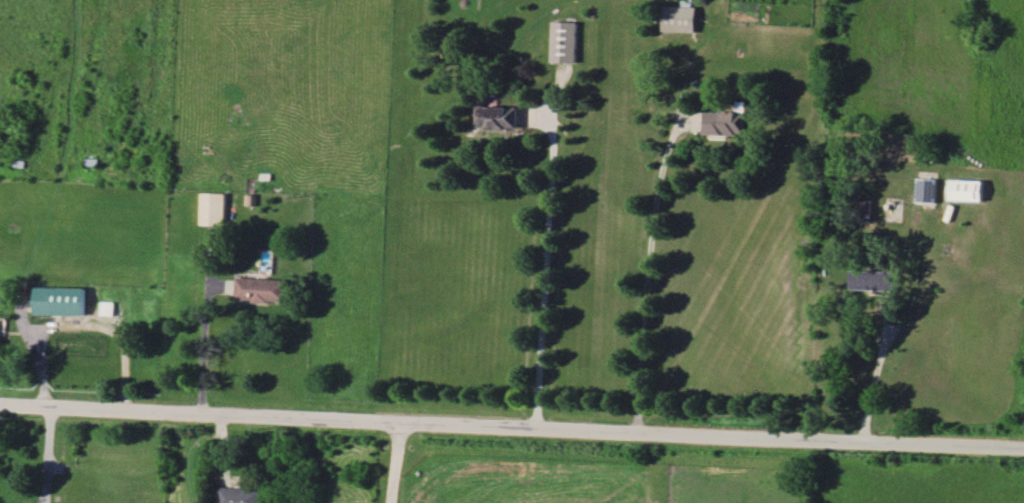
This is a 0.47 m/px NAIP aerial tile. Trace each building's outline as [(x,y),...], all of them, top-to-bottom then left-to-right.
[(663,31),(697,32),(698,7),(663,6),(663,31)] [(578,22),(553,21),(552,62),(577,63),(578,22)] [(519,106),(475,107),(475,130),(520,129),(519,106)] [(747,111),(706,112),(706,136),(747,134),(747,111)] [(938,202),(938,179),(918,179),(917,202),(938,202)] [(227,193),(203,193),(203,225),(227,225),(227,193)] [(850,289),(899,290),(900,271),(850,270),(850,289)] [(238,278),(237,301),(290,302),(291,279),(238,278)] [(38,314),(87,315),(88,288),(39,287),(38,314)] [(103,315),(116,315),(116,302),(103,301),(103,315)] [(221,488),(221,502),(261,502),(262,490),(221,488)]
